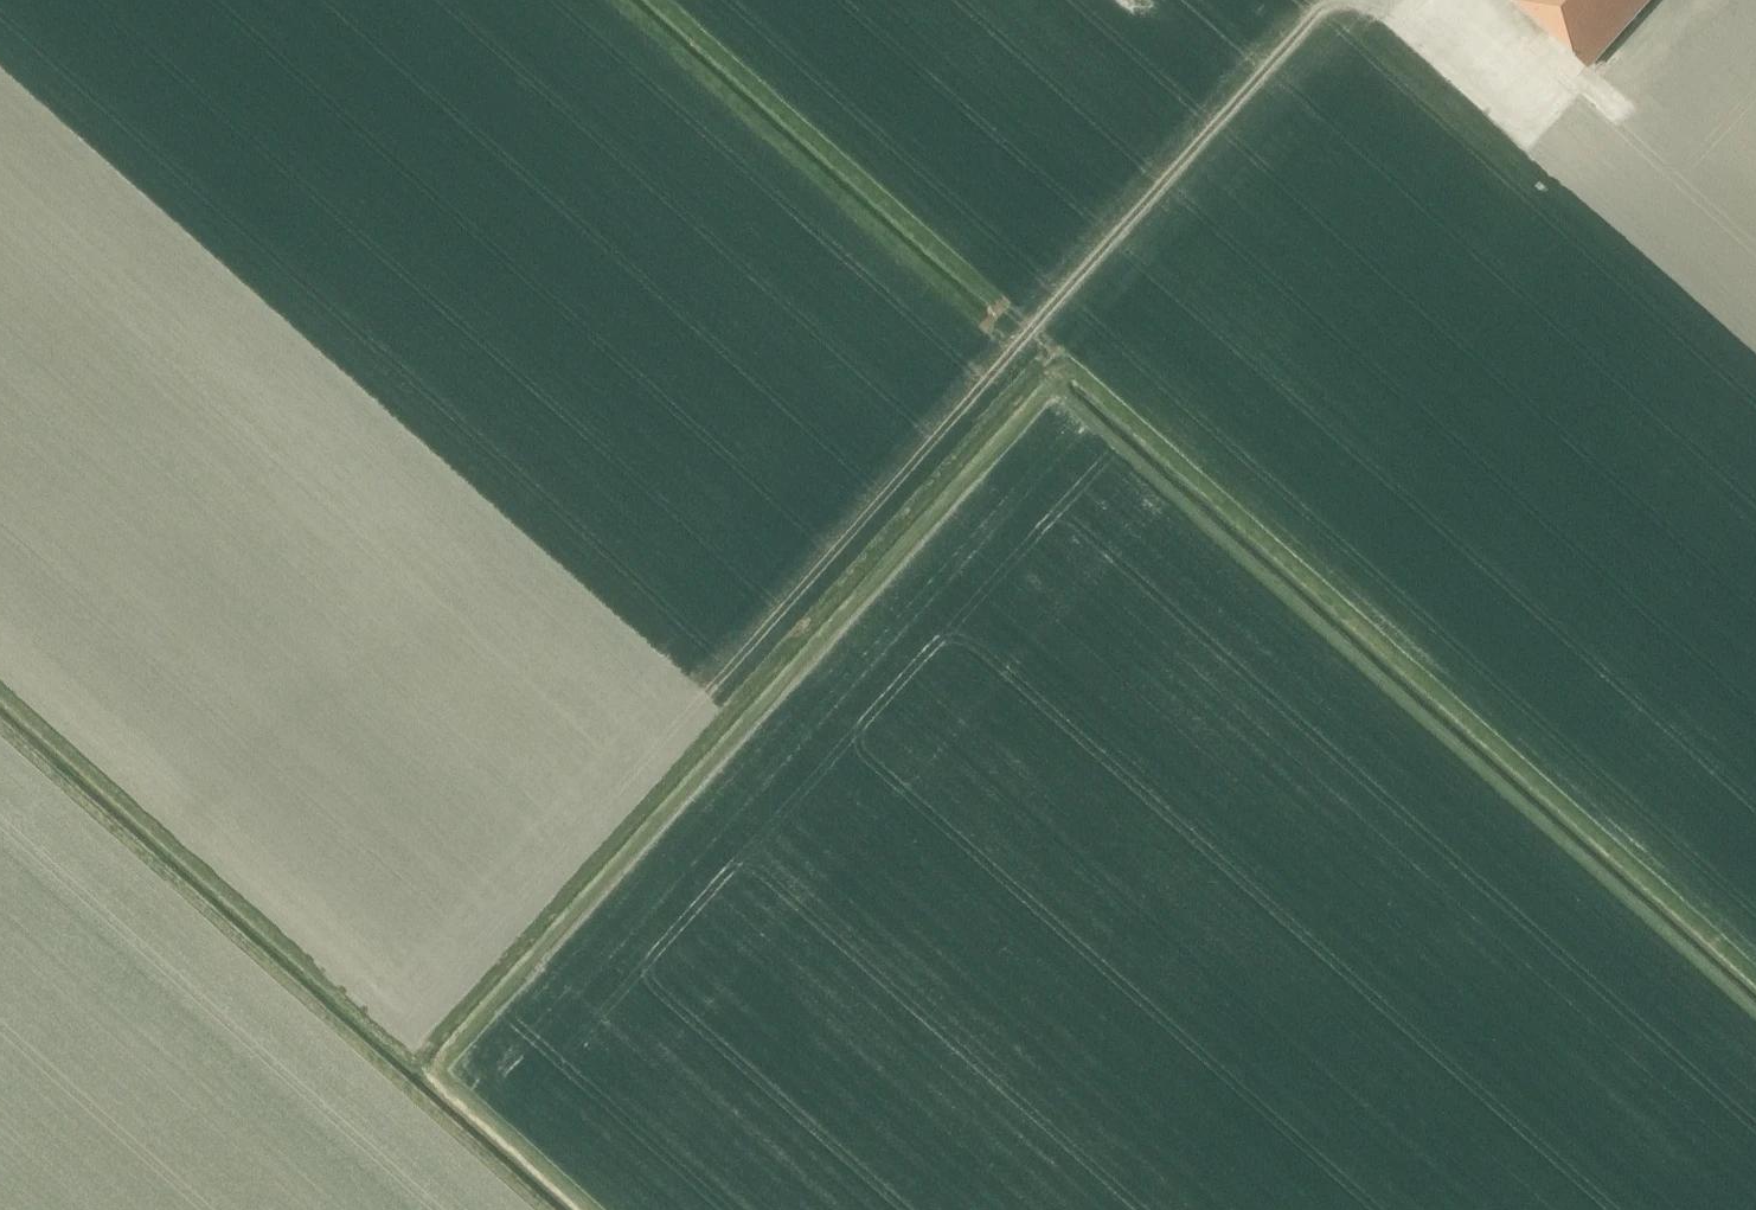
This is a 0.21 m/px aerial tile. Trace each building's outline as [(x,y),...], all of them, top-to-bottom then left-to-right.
[(1591,65),(1650,0),(1518,0),(1591,65)]
